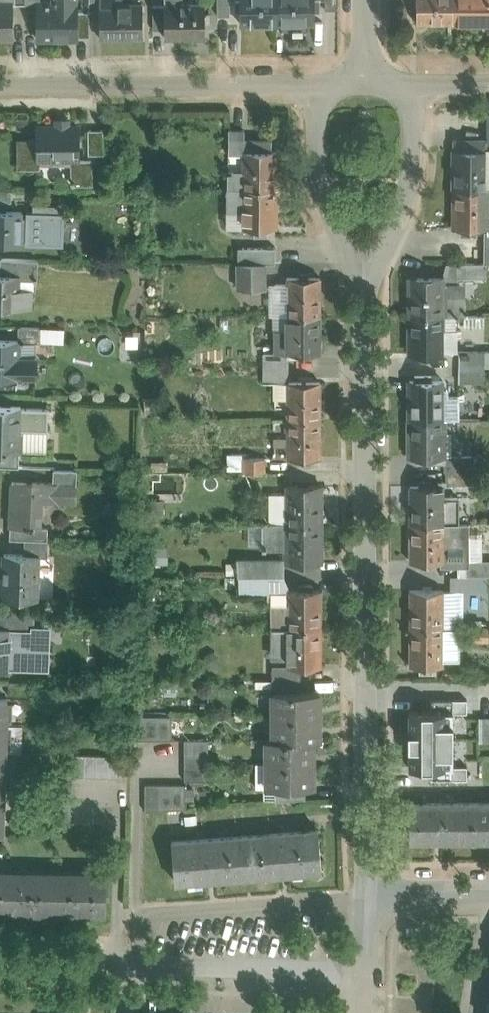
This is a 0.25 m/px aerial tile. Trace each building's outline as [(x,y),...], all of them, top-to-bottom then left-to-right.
[(14,38),(14,3),(14,0),(0,0),(0,39),(14,38)] [(90,10),(102,10),(101,0),(89,0),(90,10)] [(102,10),(102,38),(142,37),(141,4),(121,4),(121,0),(101,0),(102,10)] [(230,0),(218,0),(218,15),(230,15),(230,0)] [(236,10),(242,10),(242,23),(278,23),(278,0),(236,0),(236,10)] [(278,23),(314,23),(313,0),(278,0),(278,23)] [(417,22),(453,22),(453,0),(417,0),(417,22)] [(453,22),(488,22),(488,0),(453,0),(453,22)] [(77,38),(76,2),(39,3),(39,38),(77,38)] [(205,37),(205,3),(165,3),(165,5),(165,29),(165,37),(205,37)] [(165,29),(165,5),(153,5),(153,29),(165,29)] [(77,125),(35,125),(35,140),(19,140),(19,167),(38,167),(38,158),(62,158),(62,161),(71,160),(71,182),(91,182),(91,159),(77,159),(77,125)] [(104,154),(103,129),(88,129),(89,154),(104,154)] [(245,130),(230,130),(229,153),(244,153),(244,151),(245,150),(245,140),(245,130)] [(272,140),(245,140),(245,150),(244,151),(244,153),(244,171),(229,171),(229,188),(244,188),(276,188),(277,150),(271,150),(272,140)] [(475,149),(475,141),(455,141),(455,149),(454,149),(454,188),(488,188),(488,149),(475,149)] [(276,188),(244,188),(243,226),(255,226),(255,235),(265,235),(265,226),(276,226),(276,188)] [(454,188),(454,226),(462,226),(462,234),(476,234),(476,226),(487,226),(487,214),(488,214),(488,188),(454,188)] [(0,190),(0,202),(11,202),(12,191),(0,190)] [(0,211),(0,242),(20,242),(21,212),(0,211)] [(276,247),(243,247),(243,263),(265,263),(276,263),(276,247)] [(38,260),(1,258),(0,275),(18,276),(18,280),(37,280),(38,260)] [(243,263),(239,263),(239,289),(265,288),(265,263),(243,263)] [(486,263),(457,263),(457,278),(486,277),(486,263)] [(0,275),(0,306),(32,307),(32,290),(18,290),(18,280),(18,276),(0,275)] [(320,277),(288,277),(288,315),(321,315),(320,277)] [(443,278),(410,278),(410,315),(457,315),(465,315),(465,298),(458,298),(458,283),(443,283),(443,278)] [(288,315),(277,315),(277,352),(288,352),(289,353),(321,352),(321,315),(288,315)] [(457,315),(410,315),(410,353),(443,353),(443,329),(457,329),(457,315)] [(41,328),(19,327),(19,340),(19,342),(40,343),(41,328)] [(0,340),(0,377),(18,377),(36,377),(37,357),(19,357),(19,342),(19,340),(0,340)] [(485,351),(459,351),(459,367),(485,367),(485,351)] [(277,352),(264,352),(264,367),(289,367),(289,353),(288,352),(277,352)] [(289,367),(264,367),(264,382),(288,382),(288,381),(289,381),(289,367)] [(485,367),(459,367),(459,382),(485,382),(485,367)] [(431,380),(431,375),(415,375),(415,380),(410,380),(410,418),(443,418),(443,380),(431,380)] [(289,381),(288,381),(288,382),(288,419),(321,419),(321,381),(289,381)] [(55,408),(55,396),(32,395),(31,408),(55,408)] [(0,406),(0,450),(22,450),(23,433),(20,433),(21,406),(0,406)] [(443,418),(410,418),(410,457),(418,457),(418,461),(431,461),(431,456),(443,456),(444,456),(444,418),(443,418)] [(321,419),(288,419),(288,457),(321,457),(321,419)] [(472,456),(444,456),(443,456),(444,471),(447,471),(469,471),(472,471),(472,456)] [(265,458),(243,458),(243,471),(265,471),(265,458)] [(33,482),(14,482),(14,481),(12,481),(10,526),(26,527),(26,528),(35,528),(35,527),(35,525),(32,525),(33,501),(76,502),(77,470),(53,469),(53,482),(33,482)] [(470,484),(469,471),(447,471),(448,484),(470,484)] [(443,484),(410,484),(410,522),(458,522),(458,496),(443,496),(443,484)] [(322,485),(287,485),(287,523),(322,523),(322,485)] [(458,522),(410,522),(410,561),(444,560),(444,558),(448,558),(452,561),(452,562),(466,562),(466,561),(466,559),(466,524),(470,524),(470,522),(458,522)] [(322,523),(287,523),(265,523),(265,549),(287,549),(287,561),(300,561),(300,566),(309,566),(309,561),(322,561),(322,523)] [(48,527),(35,527),(35,528),(26,528),(26,527),(10,526),(10,539),(26,539),(48,540),(48,527)] [(48,540),(26,539),(25,554),(39,555),(47,555),(48,540)] [(25,554),(4,554),(3,580),(2,579),(1,597),(38,598),(39,555),(25,554)] [(282,559),(238,560),(238,575),(239,575),(282,575),(282,559)] [(466,559),(466,561),(466,562),(467,575),(488,574),(488,559),(466,559)] [(282,575),(239,575),(240,589),(288,590),(282,575)] [(312,584),(298,584),(298,590),(288,590),(288,602),(272,602),(272,627),(321,627),(321,589),(312,590),(312,584)] [(443,589),(410,589),(410,627),(442,627),(443,589)] [(35,612),(5,611),(5,624),(35,625),(35,612)] [(321,627),(272,627),(272,653),(288,653),(288,664),(288,665),(302,665),(321,665),(321,627)] [(442,627),(410,627),(410,664),(442,664),(442,627)] [(0,628),(0,670),(9,670),(10,628),(0,628)] [(302,665),(288,665),(288,664),(272,664),(272,679),(302,679),(302,665)] [(302,679),(272,679),(272,692),(274,692),(274,691),(302,691),(302,679)] [(302,691),(274,691),(274,692),(274,715),(319,715),(319,705),(321,702),(321,691),(302,691)] [(444,694),(422,694),(422,742),(444,742),(444,740),(444,718),(444,694)] [(0,698),(0,725),(7,725),(8,698),(0,698)] [(146,715),(133,715),(132,739),(146,739),(146,715)] [(159,715),(146,715),(146,739),(159,739),(159,715)] [(173,715),(159,715),(159,739),(172,739),(173,715)] [(319,715),(274,715),(274,739),(314,739),(318,739),(319,728),(321,726),(321,715),(319,715)] [(444,718),(444,740),(488,740),(488,718),(444,718)] [(209,739),(185,739),(185,753),(209,753),(209,739)] [(274,739),(268,739),(268,762),(268,763),(312,763),(312,752),(314,751),(314,739),(274,739)] [(444,754),(444,742),(422,742),(422,754),(444,754)] [(209,753),(185,753),(185,766),(209,766),(209,753)] [(119,755),(73,754),(73,775),(118,777),(119,755)] [(312,763),(268,763),(268,762),(256,762),(256,787),(276,787),(305,787),(312,787),(312,776),(314,774),(314,763),(312,763)] [(209,766),(185,766),(185,780),(209,780),(209,766)] [(159,810),(159,784),(146,784),(145,811),(159,810)] [(172,784),(159,784),(159,810),(172,809),(172,784)] [(186,784),(172,784),(172,809),(186,808),(186,784)] [(305,787),(276,787),(276,800),(305,799),(305,787)] [(409,803),(409,839),(488,839),(488,802),(409,803)] [(245,836),(249,876),(321,870),(318,830),(245,836)] [(176,881),(249,876),(245,836),(173,842),(176,881)] [(13,909),(14,877),(0,877),(0,909),(13,909)] [(41,878),(14,877),(13,909),(41,909),(41,878)] [(41,878),(41,909),(71,910),(72,878),(41,878)] [(72,878),(71,910),(107,910),(107,878),(72,878)]
